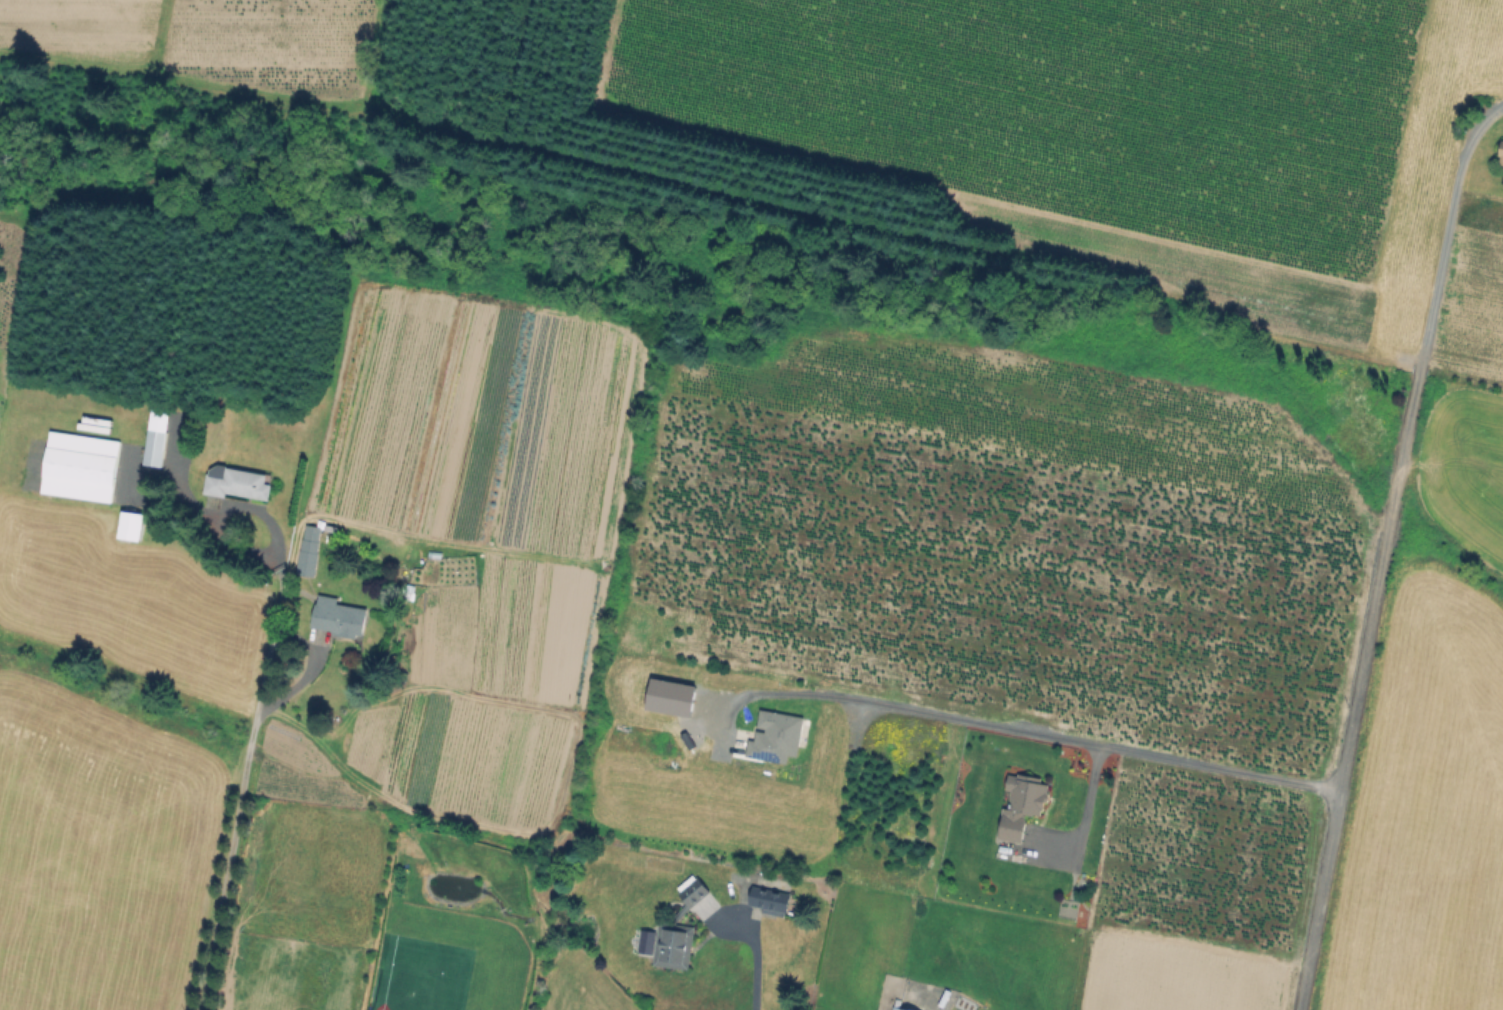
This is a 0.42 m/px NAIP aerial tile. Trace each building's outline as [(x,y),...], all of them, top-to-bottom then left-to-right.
[(141,467),(160,469),(166,408),(148,406),(141,467)] [(110,505),(118,442),(46,433),(39,496),(110,505)] [(227,466),(274,475),(269,503),(203,491),(207,472),(226,475),(227,466)] [(141,516),(118,515),(117,542),(140,543),(141,516)] [(324,528),(314,576),(297,573),(307,525),(324,528)] [(367,612),(363,634),(358,634),(357,638),(335,634),(335,631),(313,627),(319,595),(338,599),(337,604),(363,608),(362,611),(367,612)] [(694,907),(676,923),(696,925),(690,971),(652,966),(658,921),(667,922),(688,903),(677,889),(696,873),(712,892),(694,907)] [(791,895),(786,917),(763,912),(764,908),(750,905),(754,887),(791,895)]
